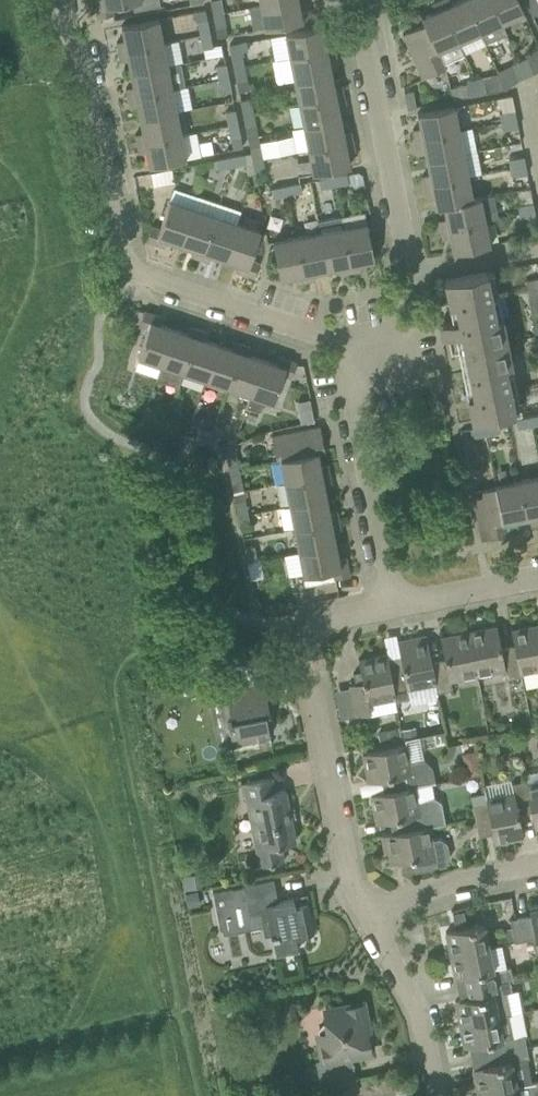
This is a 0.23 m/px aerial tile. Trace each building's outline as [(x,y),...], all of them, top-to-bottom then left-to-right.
[(98,17),(113,14),(112,5),(132,1),(134,11),(160,6),(158,0),(95,0),(98,17)] [(221,0),(210,0),(213,14),(224,12),(221,0)] [(298,0),(282,0),(259,5),(263,28),(309,19),(307,9),(300,11),(298,0)] [(440,0),(439,0),(431,3),(434,10),(421,16),(424,24),(435,50),(436,49),(442,64),(464,54),(458,40),(440,0)] [(466,0),(458,0),(452,3),(451,0),(440,0),(458,40),(479,30),(466,0)] [(492,0),(466,0),(479,30),(485,44),(506,34),(501,21),(492,0)] [(523,11),(518,0),(492,0),(501,21),(523,11)] [(536,0),(526,0),(532,15),(537,12),(537,4),(537,3),(536,0)] [(210,32),(206,8),(195,10),(200,34),(210,32)] [(227,26),(224,12),(213,14),(216,28),(227,26)] [(163,42),(158,18),(121,25),(124,40),(117,41),(118,51),(163,42)] [(435,50),(424,24),(402,33),(422,78),(444,69),(442,64),(436,49),(435,50)] [(325,40),(322,26),(284,33),(289,57),(334,48),(332,38),(325,40)] [(213,47),(210,32),(200,34),(203,49),(213,47)] [(167,65),(163,42),(118,51),(120,60),(128,59),(131,72),(167,65)] [(336,57),(334,48),(289,57),(294,80),(331,72),(328,59),(336,57)] [(231,53),(234,67),(244,65),(241,51),(231,53)] [(533,72),(526,58),(519,61),(525,76),(533,72)] [(525,76),(519,61),(511,65),(517,79),(525,76)] [(217,65),(219,79),(229,78),(226,63),(217,65)] [(172,88),(167,65),(131,72),(133,86),(126,88),(128,97),(172,88)] [(246,79),(244,65),(234,67),(237,81),(246,79)] [(334,86),(331,72),(294,80),(298,103),(343,94),(341,85),(334,86)] [(486,92),(483,77),(475,78),(478,94),(486,92)] [(232,92),(229,78),(219,79),(222,94),(232,92)] [(478,94),(475,78),(466,80),(469,96),(478,94)] [(177,111),(172,88),(128,97),(129,106),(137,105),(140,119),(177,111)] [(413,91),(404,92),(407,108),(416,106),(413,91)] [(345,103),(343,94),(298,103),(303,126),(340,118),(338,105),(345,103)] [(240,100),(243,114),(253,112),(250,98),(240,100)] [(459,129),(454,106),(417,113),(420,127),(412,129),(414,138),(459,129)] [(226,111),(229,125),(238,123),(236,109),(226,111)] [(516,118),(514,110),(499,113),(501,121),(516,118)] [(181,134),(177,111),(140,119),(142,132),(135,134),(137,143),(181,134)] [(256,126),(253,112),(243,114),(246,128),(256,126)] [(343,132),(340,118),(303,126),(308,149),(352,140),(351,131),(343,132)] [(518,127),(516,118),(501,121),(503,130),(518,127)] [(241,137),(238,123),(229,125),(231,139),(241,137)] [(463,153),(459,129),(414,138),(416,148),(424,146),(426,160),(463,153)] [(186,158),(181,134),(137,143),(139,152),(146,151),(149,165),(186,158)] [(354,150),(352,140),(308,149),(312,173),(350,165),(347,151),(354,150)] [(265,172),(259,144),(249,146),(255,174),(265,172)] [(468,176),(463,153),(426,160),(429,174),(422,175),(423,184),(468,176)] [(245,164),(243,154),(229,156),(231,167),(245,164)] [(231,167),(229,156),(215,159),(217,169),(231,167)] [(525,164),(524,156),(509,159),(510,167),(525,164)] [(527,173),(525,164),(510,167),(512,176),(527,173)] [(348,183),(346,173),(332,176),(335,186),(348,183)] [(335,186),(332,176),(319,179),(321,189),(335,186)] [(472,199),(472,198),(468,176),(423,184),(425,194),(433,192),(436,207),(443,205),(472,199)] [(304,192),(302,182),(288,185),(290,195),(304,192)] [(290,195),(288,185),(274,188),(276,198),(290,195)] [(498,217),(494,194),(472,198),(472,199),(443,205),(446,218),(438,220),(440,229),(485,220),(498,217)] [(180,243),(192,208),(169,200),(160,228),(151,225),(146,240),(164,246),(167,239),(180,243)] [(535,211),(533,202),(517,205),(519,214),(535,211)] [(200,258),(215,215),(192,208),(180,243),(193,248),(191,255),(200,258)] [(536,219),(535,211),(519,214),(521,222),(536,219)] [(364,212),(341,217),(343,227),(352,272),(361,270),(359,262),(374,259),(367,222),(364,212)] [(225,258),(237,223),(215,215),(200,258),(209,261),(212,254),(225,258)] [(352,272),(343,227),(341,217),(318,221),(320,231),(327,268),(341,266),(342,273),(352,272)] [(452,251),(489,244),(485,220),(440,229),(442,239),(450,237),(452,251)] [(259,262),(250,259),(260,231),(237,223),(225,258),(238,263),(236,270),(254,276),(259,262)] [(327,268),(320,231),(297,236),(305,281),(315,279),(313,271),(327,268)] [(305,281),(297,236),(273,241),(280,278),(294,275),(296,282),(305,281)] [(458,319),(438,323),(441,336),(450,334),(460,332),(464,350),(472,394),(467,395),(471,419),(472,420),(493,416),(515,412),(520,411),(511,364),(502,316),(496,317),(486,271),(443,280),(444,281),(444,282),(448,305),(454,304),(458,319)] [(524,280),(526,288),(537,286),(537,277),(524,280)] [(526,288),(528,297),(537,295),(537,286),(526,288)] [(530,307),(531,316),(537,315),(537,306),(530,307)] [(161,363),(173,328),(160,324),(162,316),(144,310),(139,325),(147,328),(138,355),(161,363)] [(183,371),(198,328),(189,325),(186,333),(173,328),(161,363),(156,378),(158,379),(172,376),(180,379),(183,371)] [(206,378),(218,343),(204,339),(207,332),(198,328),(183,371),(206,378)] [(228,386),(242,344),(233,340),(231,348),(218,343),(206,378),(228,386)] [(250,394),(262,358),(249,354),(251,347),(242,344),(228,386),(250,394)] [(275,363),(262,358),(250,394),(246,406),(260,411),(264,398),(273,401),(283,374),(291,377),(296,362),(278,356),(275,363)] [(164,425),(167,416),(153,412),(150,421),(164,425)] [(180,421),(167,416),(164,425),(177,430),(180,421)] [(532,425),(530,416),(517,419),(519,428),(532,425)] [(499,432),(497,422),(483,425),(485,435),(499,432)] [(485,435),(483,425),(470,428),(471,437),(485,435)] [(217,444),(222,429),(211,426),(210,431),(206,440),(217,444)] [(298,430),(272,435),(277,460),(280,459),(317,451),(317,452),(325,450),(320,426),(298,430)] [(206,440),(210,431),(199,427),(196,437),(206,440)] [(317,451),(280,459),(285,482),(329,473),(327,463),(320,465),(317,452),(317,451)] [(238,467),(235,453),(225,455),(228,469),(238,467)] [(241,481),(238,467),(228,469),(231,483),(241,481)] [(331,482),(329,473),(285,482),(289,505),(326,497),(323,484),(331,482)] [(518,479),(527,525),(536,523),(535,515),(537,515),(537,475),(518,479)] [(527,525),(518,479),(495,484),(496,486),(503,522),(516,519),(518,526),(527,525)] [(503,522),(496,486),(472,491),(482,539),(506,534),(503,522)] [(329,511),(326,497),(289,505),(294,528),(338,519),(337,510),(329,511)] [(248,513),(245,499),(235,501),(237,515),(248,513)] [(251,527),(248,513),(237,515),(240,529),(251,527)] [(340,528),(338,519),(294,528),(298,551),(335,544),(333,530),(340,528)] [(298,551),(284,554),(288,577),(303,574),(303,575),(305,583),(334,578),(349,575),(346,556),(338,557),(335,544),(298,551)] [(257,560),(254,545),(244,547),(247,562),(257,560)] [(511,629),(514,645),(515,645),(521,675),(537,671),(537,624),(511,629)] [(515,645),(514,645),(501,648),(496,625),(468,631),(477,673),(504,668),(506,678),(521,675),(515,645)] [(477,673),(468,631),(440,636),(445,659),(431,661),(430,662),(434,682),(435,691),(453,688),(451,678),(477,673)] [(430,662),(431,661),(426,635),(397,641),(402,667),(390,669),(389,670),(394,696),(393,696),(394,699),(409,696),(408,687),(434,682),(430,662)] [(389,670),(390,669),(387,654),(358,659),(360,671),(353,673),(355,683),(348,684),(355,715),(371,712),(369,701),(393,696),(394,696),(389,670)] [(270,712),(264,683),(225,690),(231,717),(226,718),(227,725),(228,724),(232,742),(270,735),(265,713),(270,712)] [(424,760),(410,763),(406,744),(362,752),(368,781),(390,777),(393,789),(393,790),(414,786),(436,782),(433,768),(424,760)] [(250,781),(243,782),(247,802),(248,802),(248,801),(252,800),(258,827),(252,828),(260,866),(265,865),(284,861),(280,844),(295,841),(285,790),(274,792),(271,777),(250,781)] [(513,793),(485,799),(486,803),(487,803),(493,833),(492,833),(494,842),(523,836),(519,814),(531,811),(532,811),(526,784),(527,784),(526,780),(525,780),(511,783),(513,793)] [(526,784),(532,811),(531,811),(534,827),(537,827),(537,782),(527,784),(526,784)] [(446,822),(442,803),(435,798),(417,801),(414,786),(393,790),(393,789),(370,794),(376,822),(389,820),(390,825),(399,824),(401,831),(429,826),(446,822)] [(486,803),(472,806),(479,836),(492,833),(493,833),(487,803),(486,803)] [(439,837),(431,839),(429,826),(401,831),(381,834),(384,851),(388,850),(391,862),(404,860),(406,869),(413,867),(414,871),(444,865),(450,857),(447,842),(439,837)] [(277,897),(273,879),(242,885),(243,886),(232,888),(232,887),(213,891),(220,928),(222,928),(223,932),(263,925),(264,935),(272,934),(276,954),(298,950),(295,936),(313,932),(309,915),(310,914),(307,901),(295,904),(293,898),(275,902),(274,897),(277,897)] [(185,893),(187,905),(199,902),(197,891),(185,893)] [(529,910),(530,915),(534,937),(537,957),(537,909),(529,910)] [(534,937),(530,915),(509,919),(514,941),(534,937)] [(445,931),(450,954),(488,946),(484,924),(445,931)] [(501,944),(488,946),(450,954),(454,977),(469,974),(471,985),(509,978),(512,977),(510,965),(506,966),(501,944)] [(511,990),(509,978),(471,985),(474,997),(455,1001),(459,1023),(508,1014),(510,1013),(506,991),(511,990)] [(328,1031),(313,1034),(318,1059),(316,1060),(321,1087),(336,1084),(357,1080),(352,1054),(360,1053),(371,1050),(369,1039),(362,1003),(340,1008),(324,1011),(328,1031)] [(513,1037),(508,1014),(459,1023),(464,1046),(484,1042),(487,1054),(525,1046),(523,1035),(513,1037)] [(531,1080),(526,1057),(527,1057),(525,1046),(487,1054),(489,1065),(472,1068),(477,1091),(515,1083),(531,1080)] [(477,1091),(478,1095),(537,1095),(537,1079),(531,1081),(515,1083),(477,1091)]
